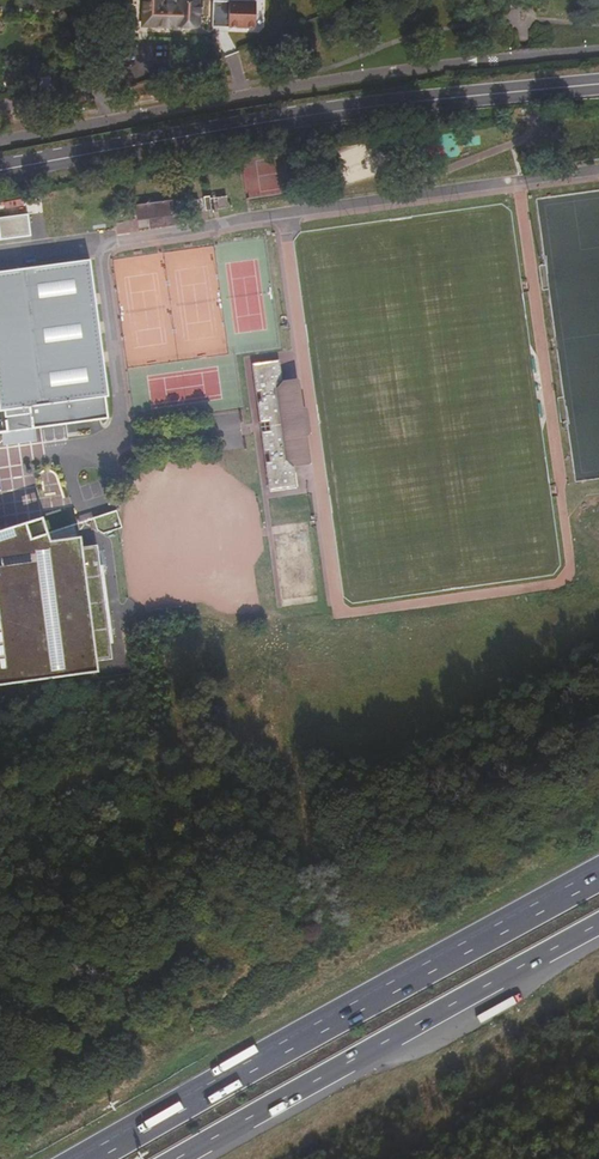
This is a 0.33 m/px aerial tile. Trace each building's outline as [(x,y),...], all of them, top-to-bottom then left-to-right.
[(218,0),(209,0),(195,7),(195,14),(190,14),(191,0),(189,0),(137,0),(135,25),(188,29),(189,22),(194,23),(194,29),(212,40),(231,30),(232,9),(218,0)] [(68,42),(59,42),(59,45),(55,45),(55,48),(58,49),(58,52),(67,53),(68,42)] [(201,193),(202,206),(217,205),(215,191),(201,193)] [(221,192),(223,203),(233,202),(231,191),(221,192)] [(161,211),(162,220),(189,217),(188,207),(180,207),(178,194),(151,197),(152,212),(155,212),(161,211)] [(152,212),(151,197),(142,198),(144,212),(152,212)] [(0,217),(0,239),(32,235),(28,214),(0,217)] [(6,401),(6,404),(34,401),(37,422),(112,412),(110,392),(112,392),(94,256),(0,267),(0,401),(6,401)] [(265,461),(268,489),(294,486),(292,471),(288,467),(285,467),(285,459),(291,459),(298,464),(305,463),(300,423),(296,383),(287,383),(282,391),(276,391),(275,383),(277,383),(280,381),(278,363),(254,365),(257,391),(260,391),(261,401),(258,401),(261,421),(269,421),(269,425),(270,429),(262,430),(264,452),(267,451),(268,460),(265,461)] [(11,486),(14,514),(63,508),(60,480),(11,486)] [(116,512),(93,520),(97,532),(105,535),(122,529),(116,512)] [(103,666),(103,663),(101,664),(99,656),(117,654),(101,539),(84,541),(83,534),(85,533),(84,531),(54,535),(51,527),(34,532),(29,518),(32,517),(31,515),(0,525),(0,681),(103,666)] [(77,518),(51,527),(54,535),(81,531),(77,518)]
